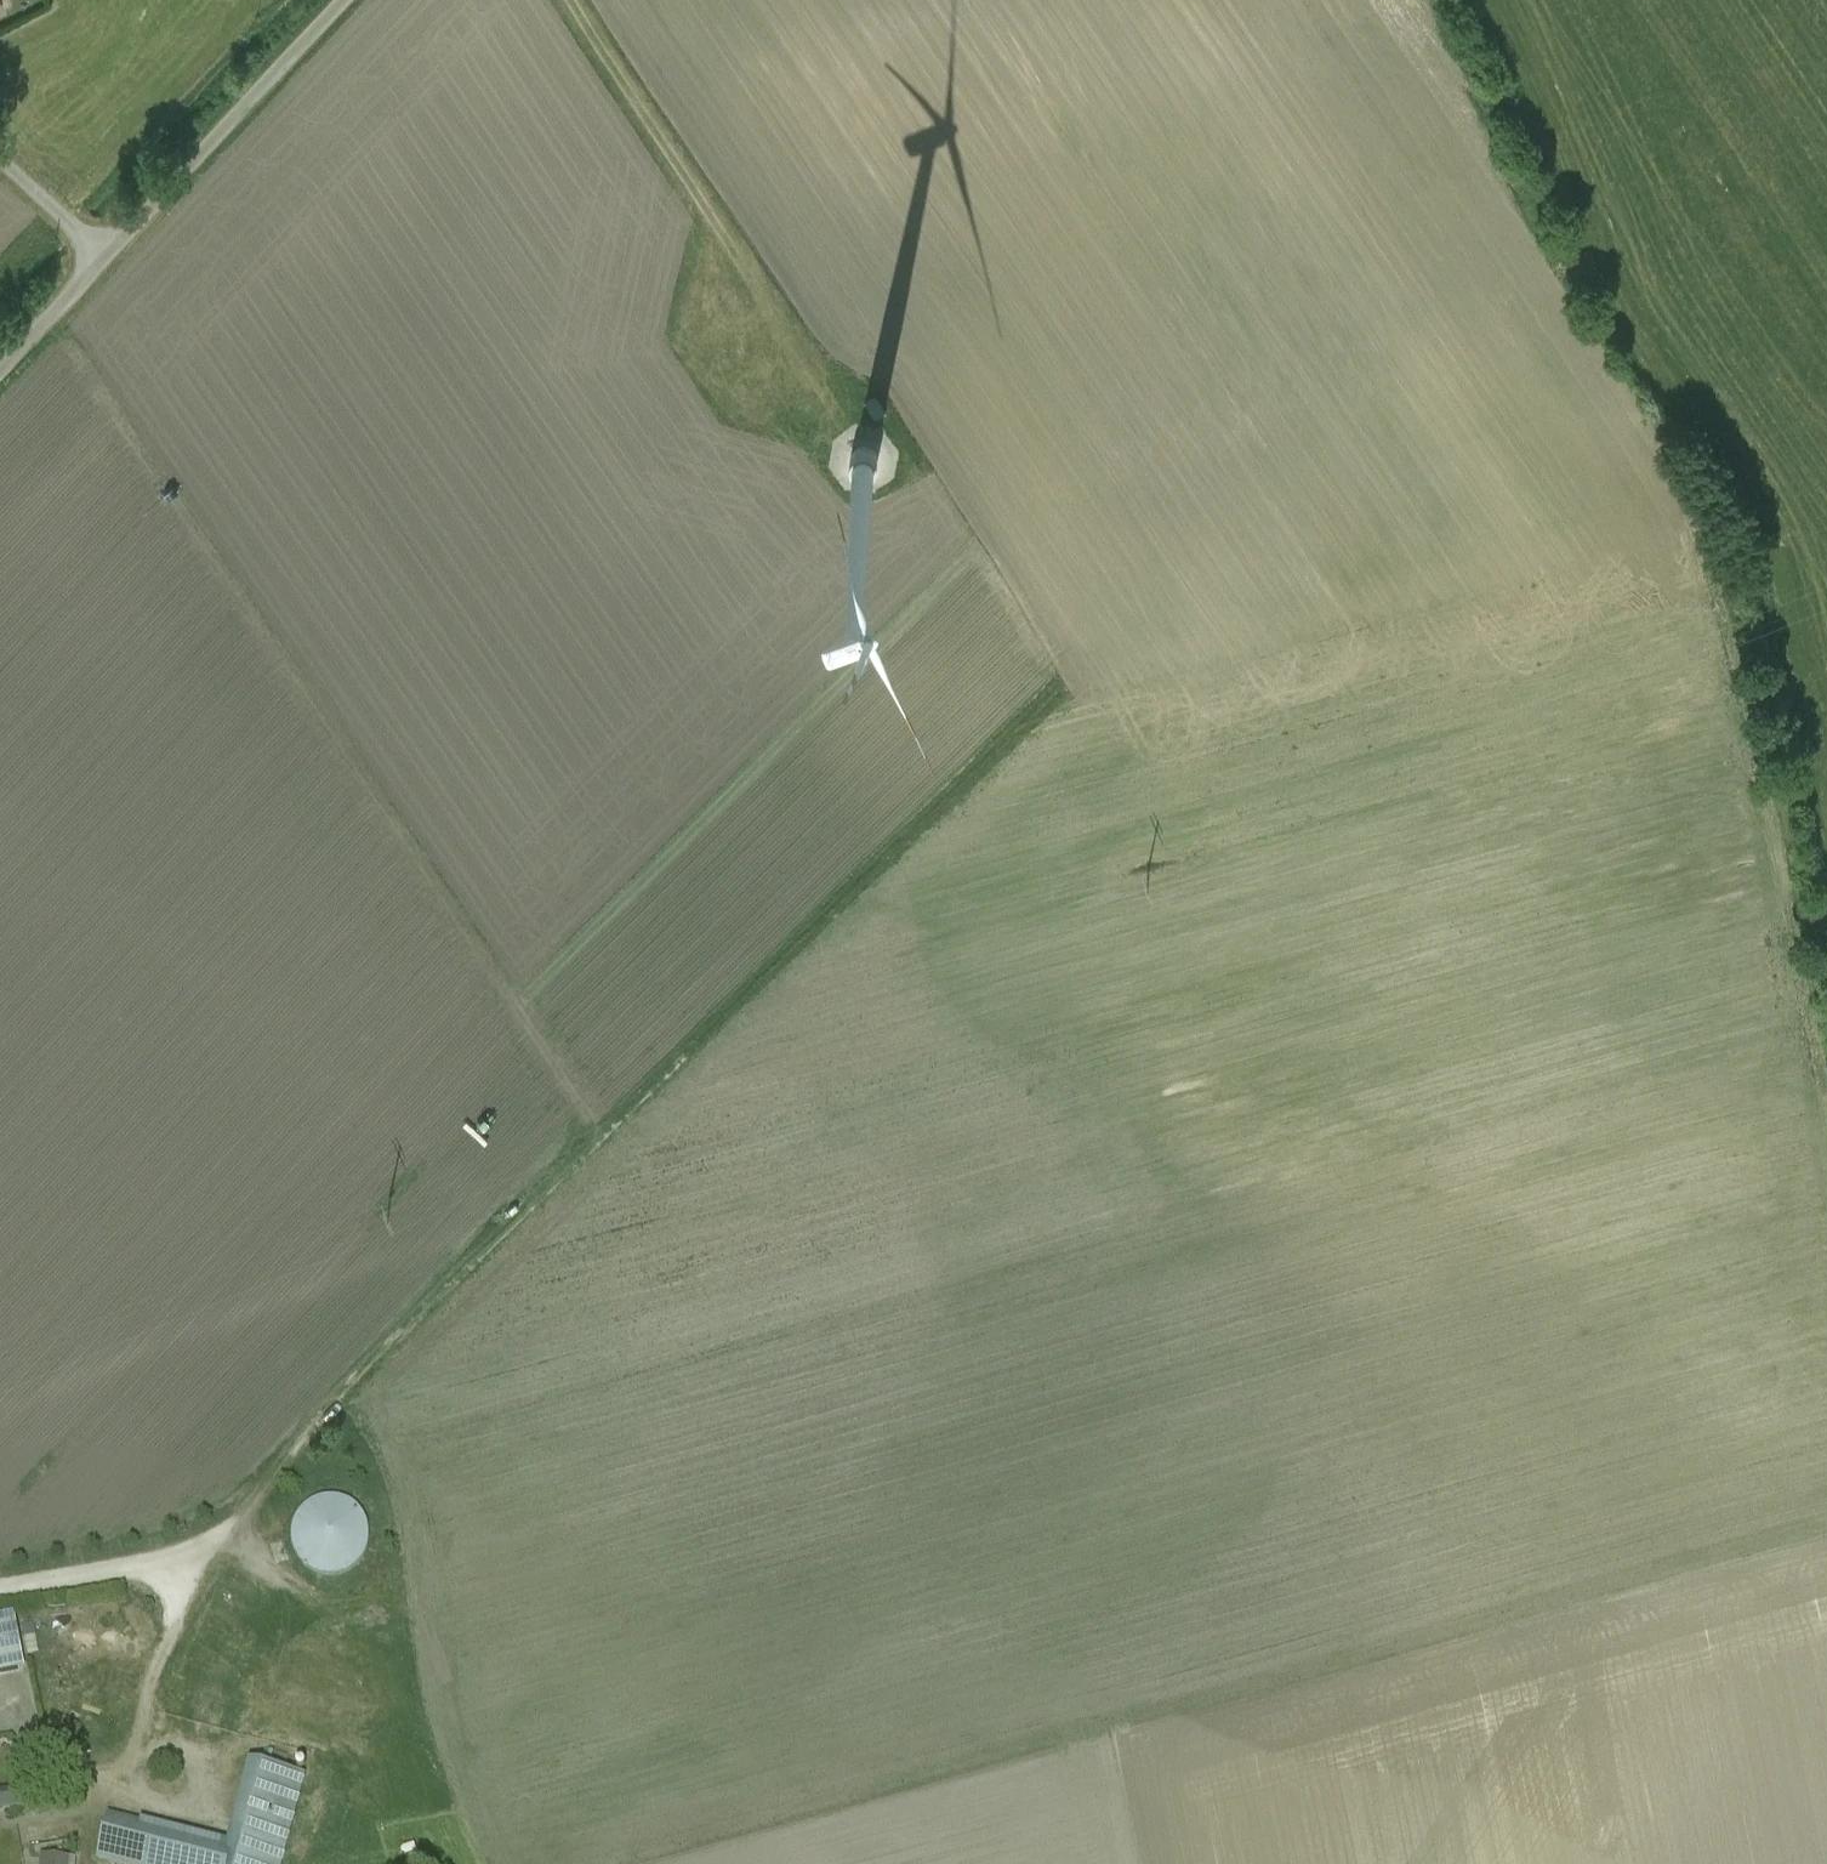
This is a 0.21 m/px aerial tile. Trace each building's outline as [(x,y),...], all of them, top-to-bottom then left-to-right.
[(295,1552),(303,1564),(314,1572),(326,1576),(340,1576),(352,1572),(362,1563),(370,1552),(373,1539),(371,1525),(365,1513),(355,1504),(343,1498),(330,1496),(315,1500),(303,1509),(295,1522),(292,1537),(295,1552)] [(27,1668),(18,1620),(0,1623),(0,1675),(27,1668)] [(231,1846),(234,1849),(230,1863),(280,1863),(303,1777),(251,1764),(231,1846)] [(141,1823),(139,1829),(124,1825),(125,1823),(109,1819),(98,1859),(118,1863),(230,1863),(234,1849),(231,1846),(141,1823)]
